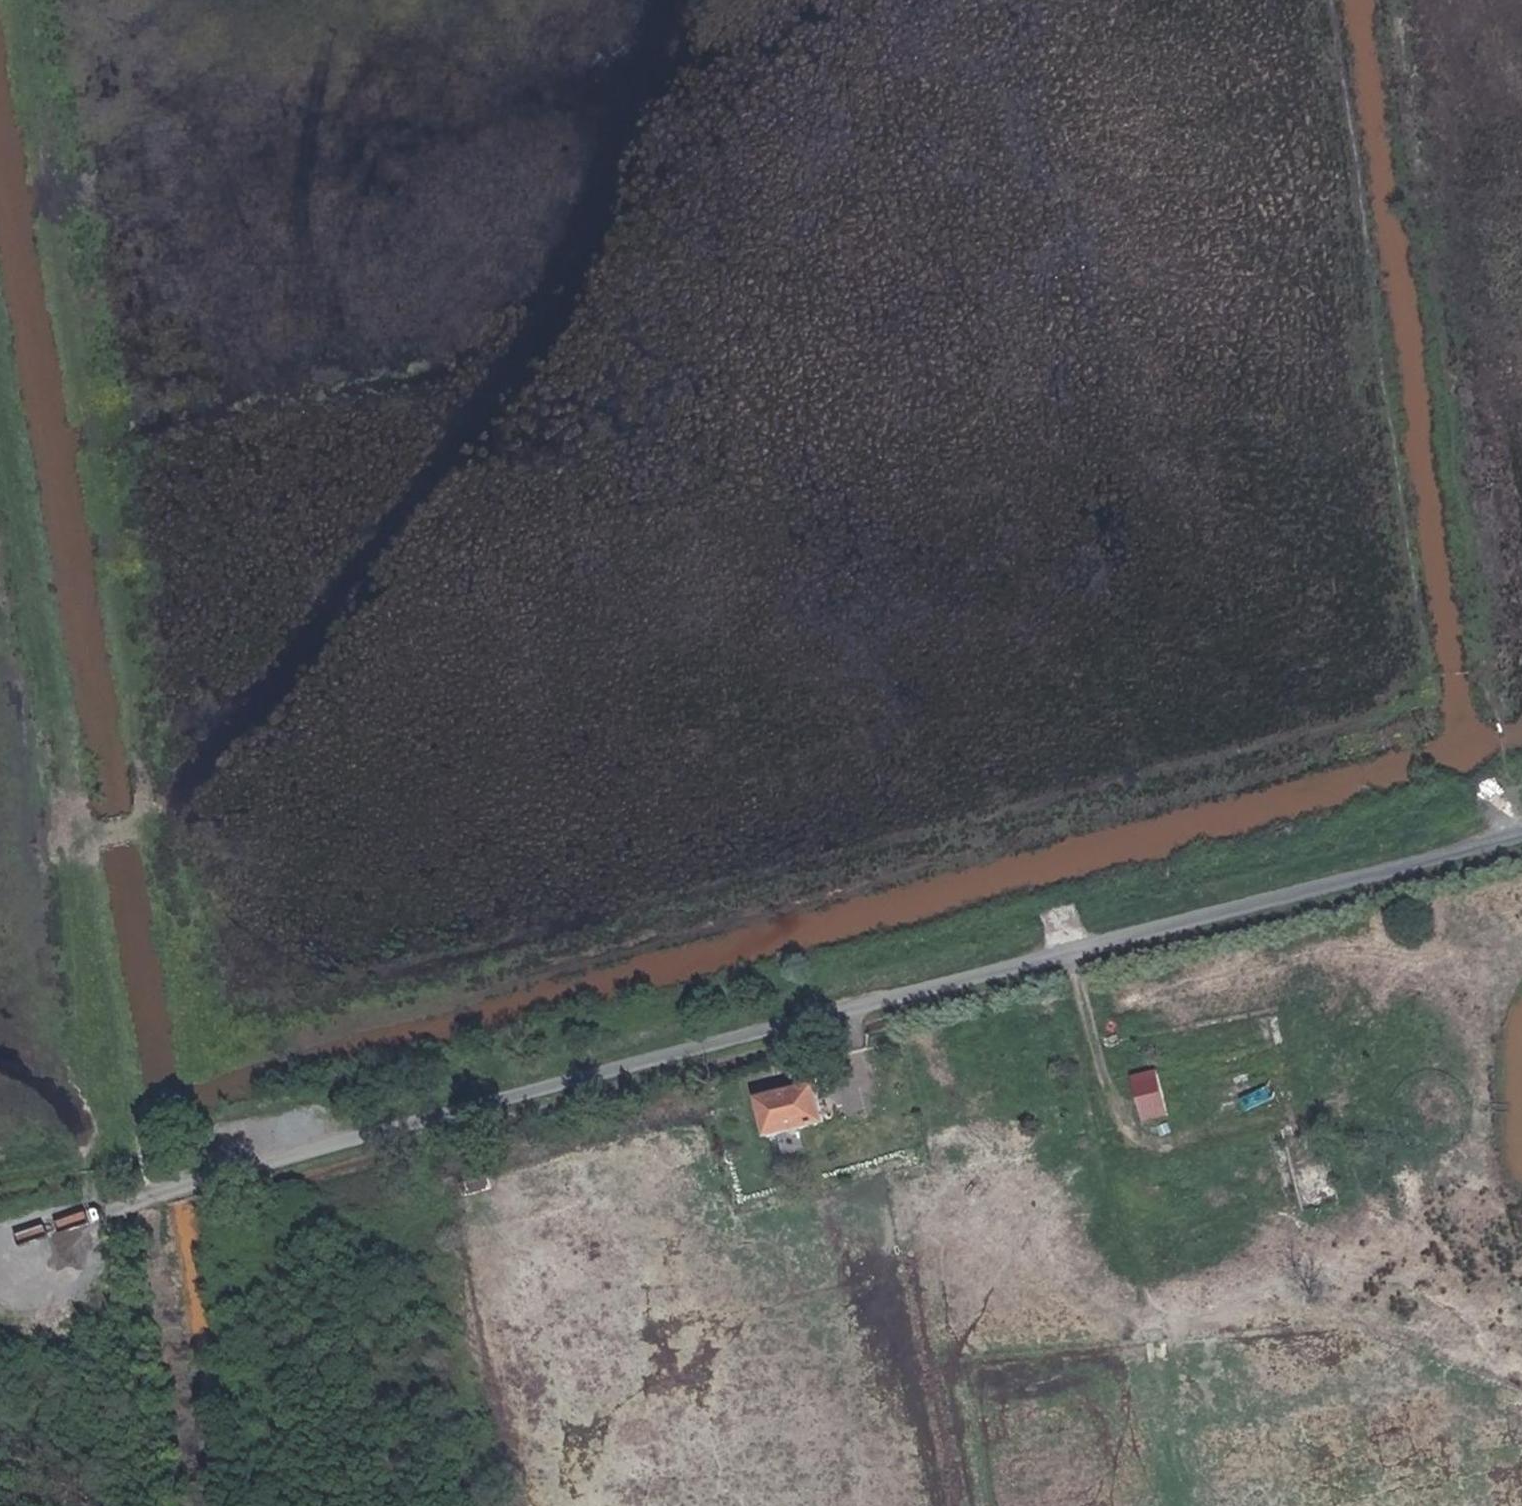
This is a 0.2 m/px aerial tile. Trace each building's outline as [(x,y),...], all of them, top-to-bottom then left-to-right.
[(1267,1097),(1257,1051),(1213,1063),(1225,1106),(1267,1097)] [(1153,1079),(1126,1086),(1136,1131),(1164,1123),(1153,1079)] [(826,1145),(813,1091),(748,1105),(761,1160),(826,1145)] [(465,1194),(492,1185),(488,1171),(460,1180),(465,1194)]
